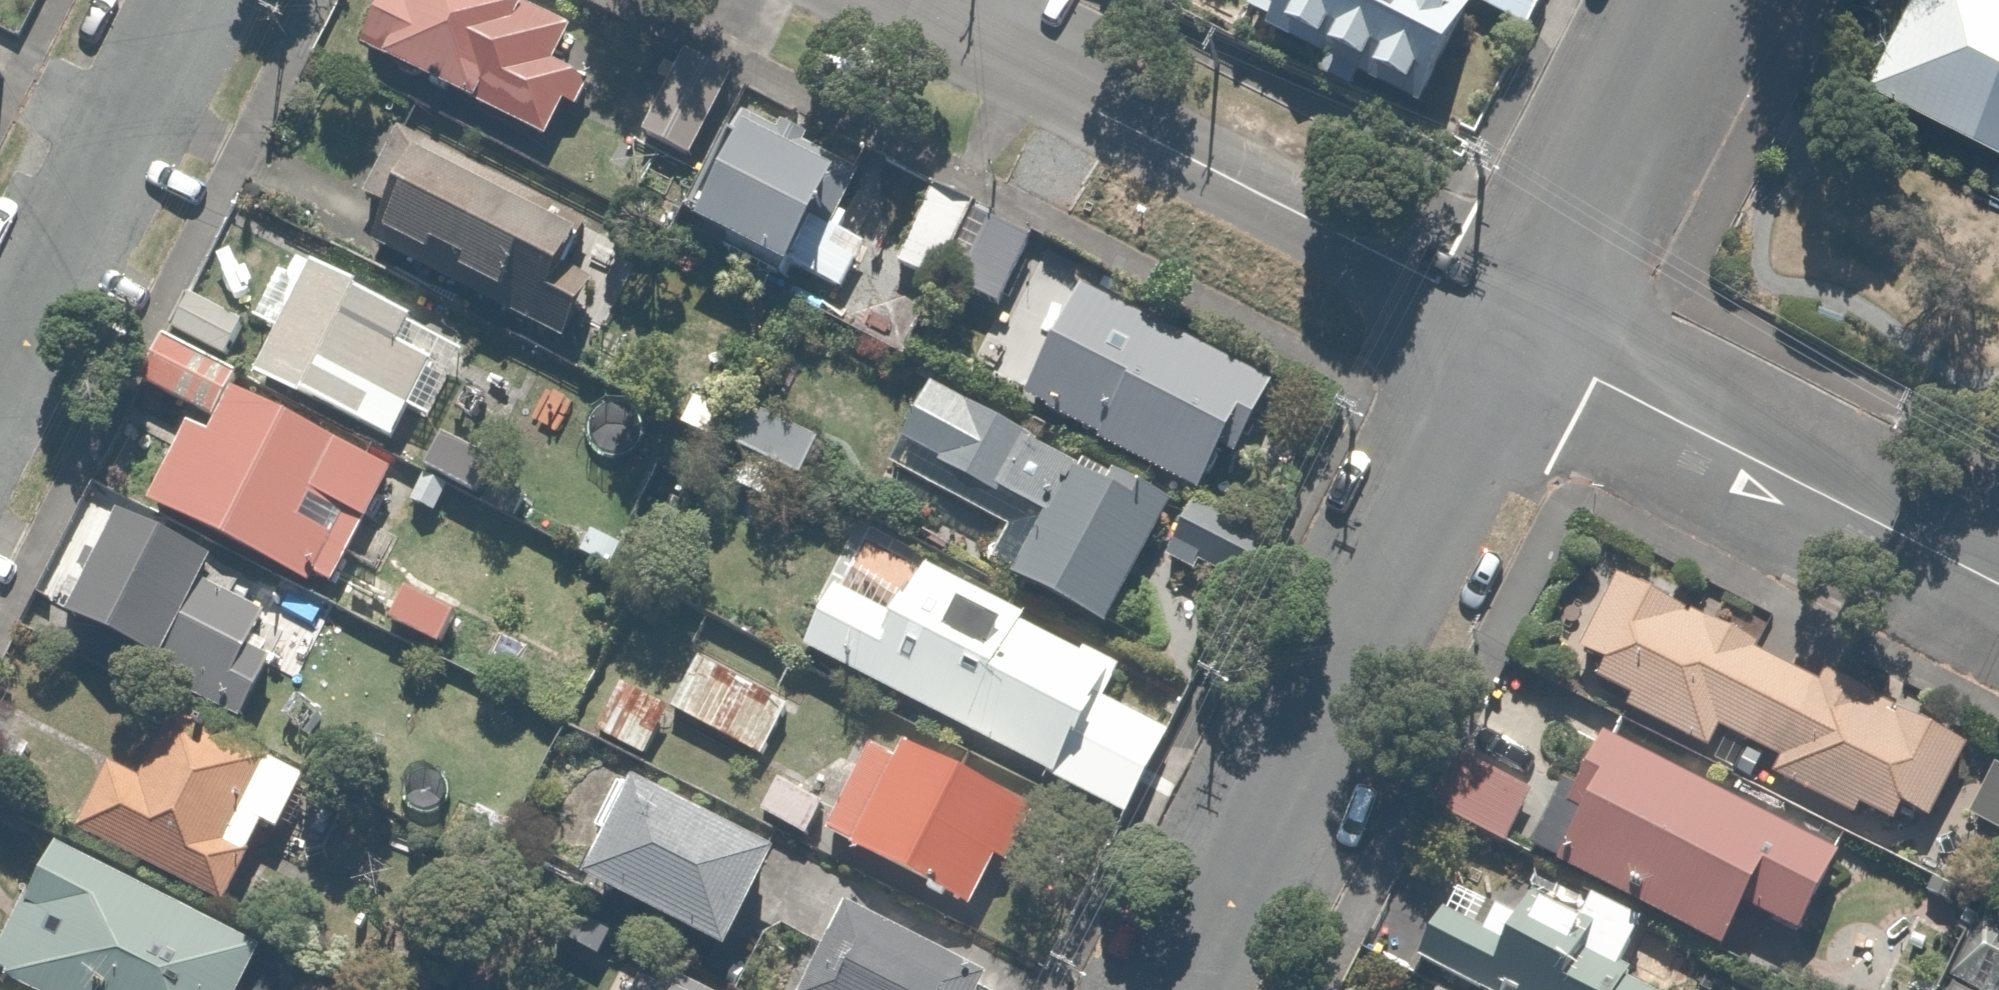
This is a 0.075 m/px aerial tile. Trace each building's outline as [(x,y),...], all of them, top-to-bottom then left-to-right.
[(351,43),(536,140),(554,105),(571,114),(611,39),(536,0),(373,0),(351,43)] [(1237,7),(1289,32),(1417,96),(1464,0),(1240,0),(1237,7)] [(1523,18),(1532,0),(1487,0),(1523,18)] [(1983,0),(1866,0),(1812,104),(1998,191),(1998,8),(1983,0)] [(726,78),(676,52),(633,134),(683,161),(726,78)] [(868,176),(739,108),(679,221),(824,298),(856,238),(839,229),(868,176)] [(599,223),(397,120),(356,201),(383,215),(360,259),(575,369),(603,316),(584,306),(598,280),(576,269),(599,223)] [(962,210),(920,191),(888,264),(930,283),(962,210)] [(1267,383),(1072,281),(1080,266),(1031,240),(1009,281),(1065,310),(1018,400),(1207,498),(1267,383)] [(458,337),(288,248),(248,324),(270,335),(253,366),(367,426),(381,400),(416,418),(458,337)] [(236,369),(156,329),(128,384),(185,413),(138,508),(318,599),(383,470),(225,390),(236,369)] [(1169,508),(928,380),(883,464),(1022,538),(1005,571),(1106,625),(1169,508)] [(818,436),(754,401),(729,446),(750,457),(734,486),(762,501),(784,462),(799,470),(818,436)] [(121,511),(66,616),(155,663),(147,679),(231,724),(280,632),(195,587),(211,558),(121,511)] [(1114,661),(915,565),(889,618),(825,587),(793,653),(1124,814),(1165,729),(1097,696),(1114,661)] [(1908,714),(1915,701),(1836,657),(1820,685),(1740,640),(1755,612),(1686,574),(1671,602),(1614,570),(1571,647),(1599,662),(1586,686),(1701,751),(1715,727),(1772,758),(1767,768),(1886,834),(1899,811),(1916,821),(1959,743),(1908,714)] [(455,609),(405,582),(383,624),(432,651),(455,609)] [(788,702),(689,650),(660,706),(759,758),(788,702)] [(658,715),(612,690),(583,744),(629,769),(658,715)] [(303,773),(172,705),(134,777),(105,763),(72,825),(219,902),(260,825),(273,831),(303,773)] [(1469,722),(1429,802),(1722,949),(1740,912),(1792,938),(1839,843),(1603,725),(1577,776),(1469,722)] [(1026,809),(874,730),(819,835),(971,914),(1026,809)] [(819,807),(771,779),(754,808),(802,836),(819,807)] [(762,857),(611,780),(584,835),(603,844),(582,885),(713,952),(762,857)] [(43,840),(0,927),(0,981),(19,989),(251,989),(236,982),(254,945),(43,840)] [(1411,957),(1472,989),(1691,989),(1618,951),(1637,917),(1586,891),(1574,914),(1529,889),(1515,915),(1452,881),(1411,957)] [(1966,910),(1929,989),(1998,989),(1998,925),(1966,910)] [(837,913),(799,989),(975,989),(979,982),(837,913)] [(663,977),(657,989),(690,989),(663,977)]
